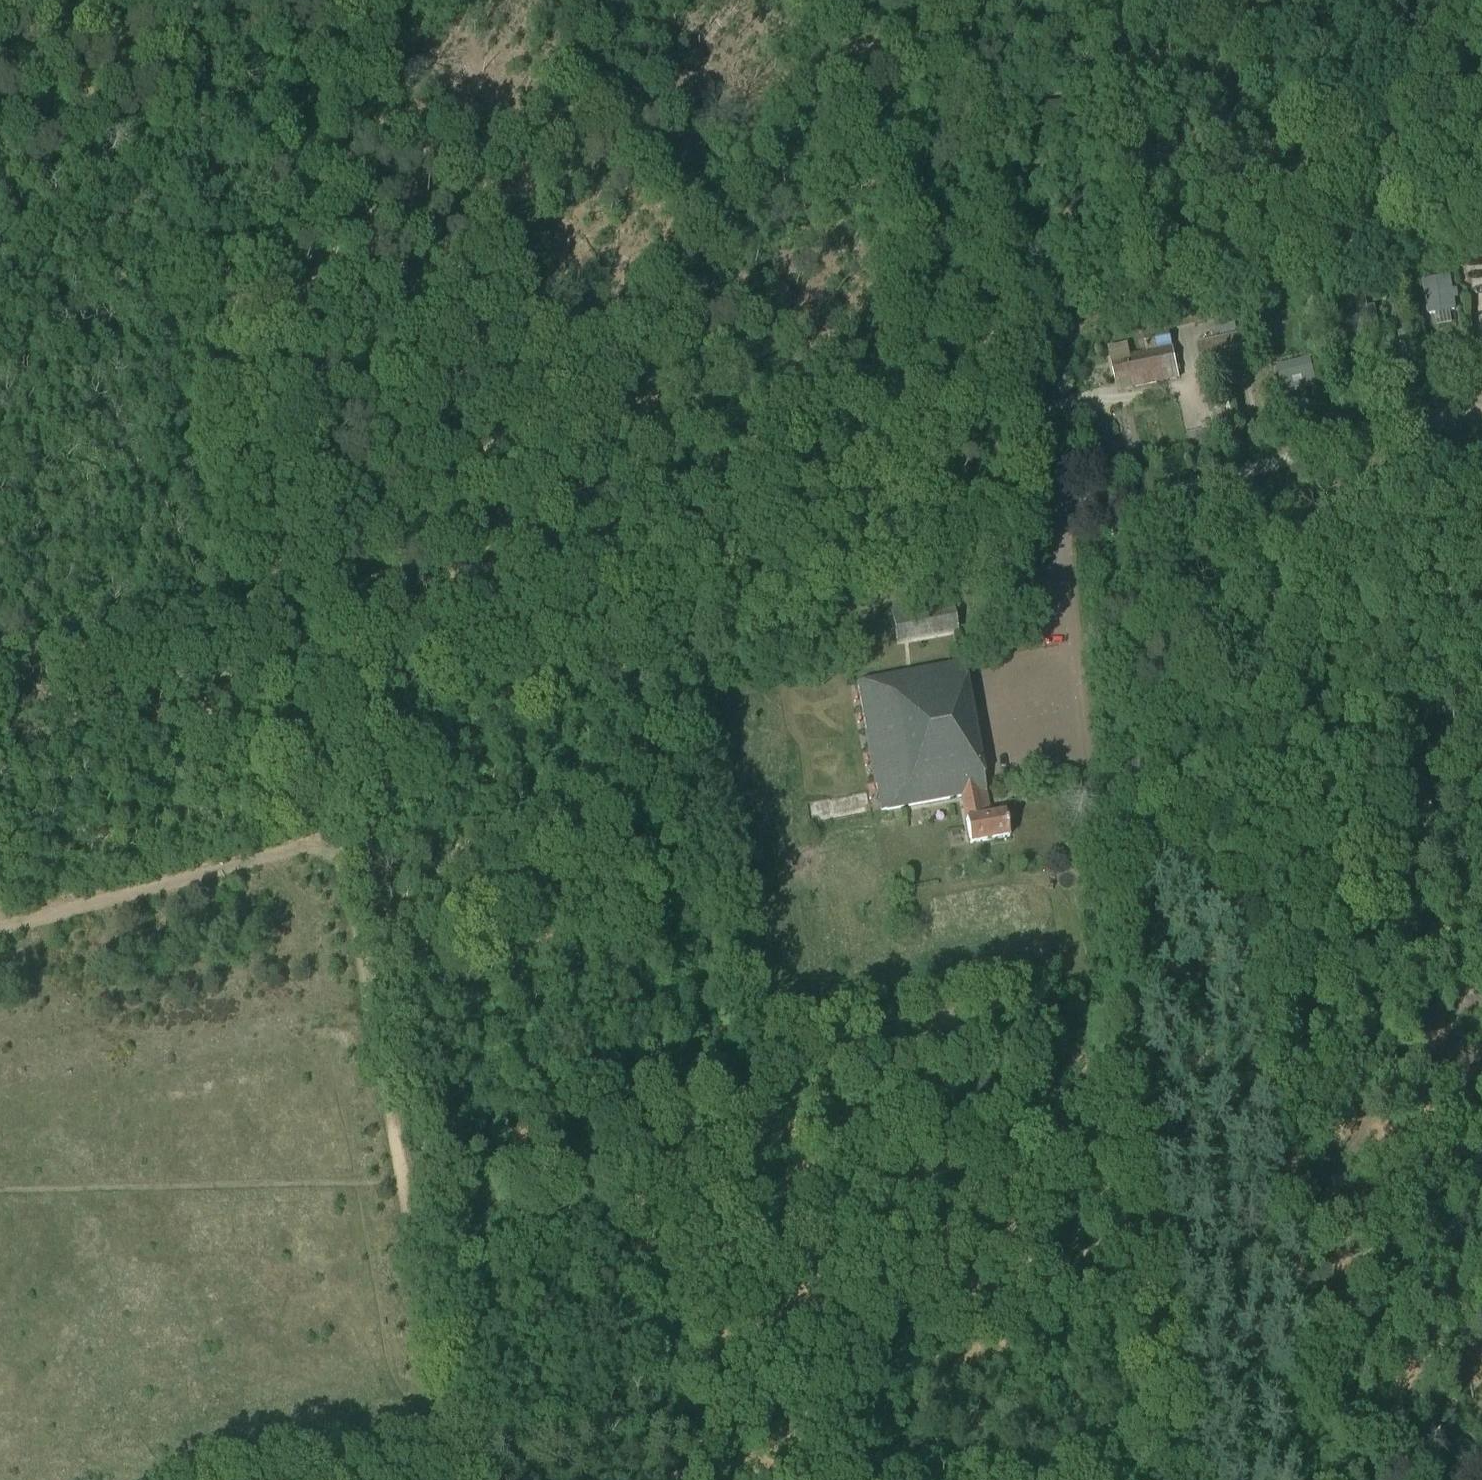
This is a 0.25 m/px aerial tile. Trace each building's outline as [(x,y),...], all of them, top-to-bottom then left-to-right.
[(1449,277),(1422,281),(1427,315),(1434,314),(1449,311),(1455,310),(1453,299),(1452,290),(1449,277)] [(1406,299),(1415,298),(1413,283),(1404,285),(1406,299)] [(1338,289),(1340,302),(1365,298),(1363,284),(1338,289)] [(1343,313),(1334,315),(1338,336),(1339,336),(1361,332),(1378,329),(1374,307),(1367,309),(1366,300),(1342,304),(1343,313)] [(1179,378),(1169,327),(1168,325),(1143,330),(1147,352),(1127,356),(1125,344),(1109,348),(1116,379),(1120,378),(1129,376),(1132,388),(1179,378)] [(1247,332),(1198,342),(1203,366),(1252,356),(1247,332)] [(1309,360),(1276,368),(1282,394),(1315,386),(1309,360)] [(1244,375),(1232,378),(1240,413),(1253,410),(1244,375)] [(1209,413),(1213,427),(1188,433),(1190,445),(1230,436),(1225,409),(1209,413)] [(961,795),(979,792),(986,791),(961,662),(858,683),(882,810),(961,795)] [(1048,780),(1039,780),(1039,789),(1048,788),(1048,780)] [(983,817),(979,792),(961,795),(971,844),(1009,836),(1005,813),(983,817)]
